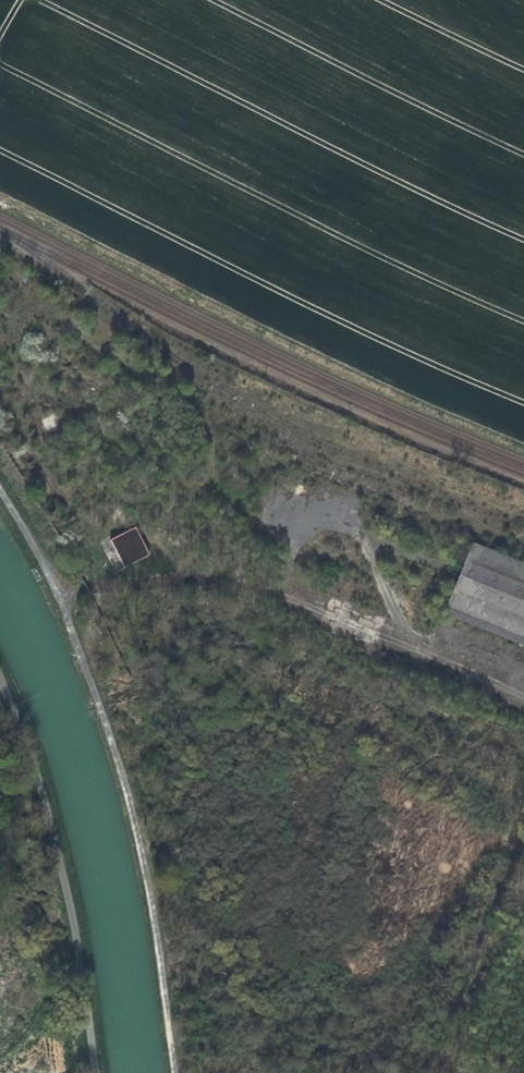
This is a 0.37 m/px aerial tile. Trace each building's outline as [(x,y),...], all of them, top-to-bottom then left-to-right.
[(30,344),(28,342),(25,341),(22,342),(20,343),(18,345),(18,348),(19,351),(21,354),(24,355),(27,354),(30,352),(31,350),(31,347),(30,344)] [(48,359),(47,357),(45,355),(41,354),(39,354),(37,355),(35,357),(34,360),(34,363),(37,366),(39,366),(41,367),(44,366),(46,364),(48,362),(48,359)] [(54,434),(57,428),(58,425),(57,421),(56,417),(53,412),(49,409),(45,408),(39,407),(34,408),(30,410),(27,413),(24,417),(23,421),(23,426),(24,431),(26,434),(29,437),(33,440),(38,442),(44,441),(48,439),(52,437),(54,434)] [(150,483),(148,481),(145,479),(142,478),(140,479),(137,481),(135,484),(135,487),(135,489),(137,491),(141,494),(146,493),(148,491),(150,488),(150,485),(150,483)] [(137,498),(136,496),(133,494),(130,494),(127,495),(124,497),(123,500),(123,503),(124,505),(127,508),(128,509),(133,509),(136,507),(138,504),(138,500),(137,498)] [(126,517),(126,513),(124,510),(122,508),(119,508),(116,508),(114,510),(112,512),(111,515),(111,518),(113,520),(114,521),(116,523),(120,523),(123,522),(126,519),(126,517)] [(137,527),(111,538),(123,567),(150,556),(137,527)] [(523,646),(523,564),(469,546),(449,607),(457,610),(453,623),(523,646)] [(298,570),(285,565),(281,574),(294,579),(298,570)] [(441,608),(419,600),(415,610),(437,619),(441,608)]
